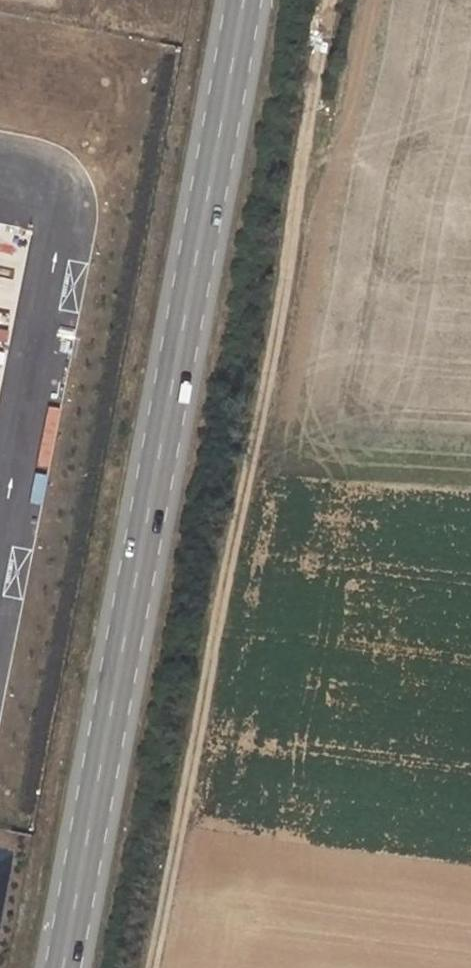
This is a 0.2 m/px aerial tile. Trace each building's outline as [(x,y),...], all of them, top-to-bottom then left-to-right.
[(75,90),(77,116),(88,116),(86,90),(75,90)]
